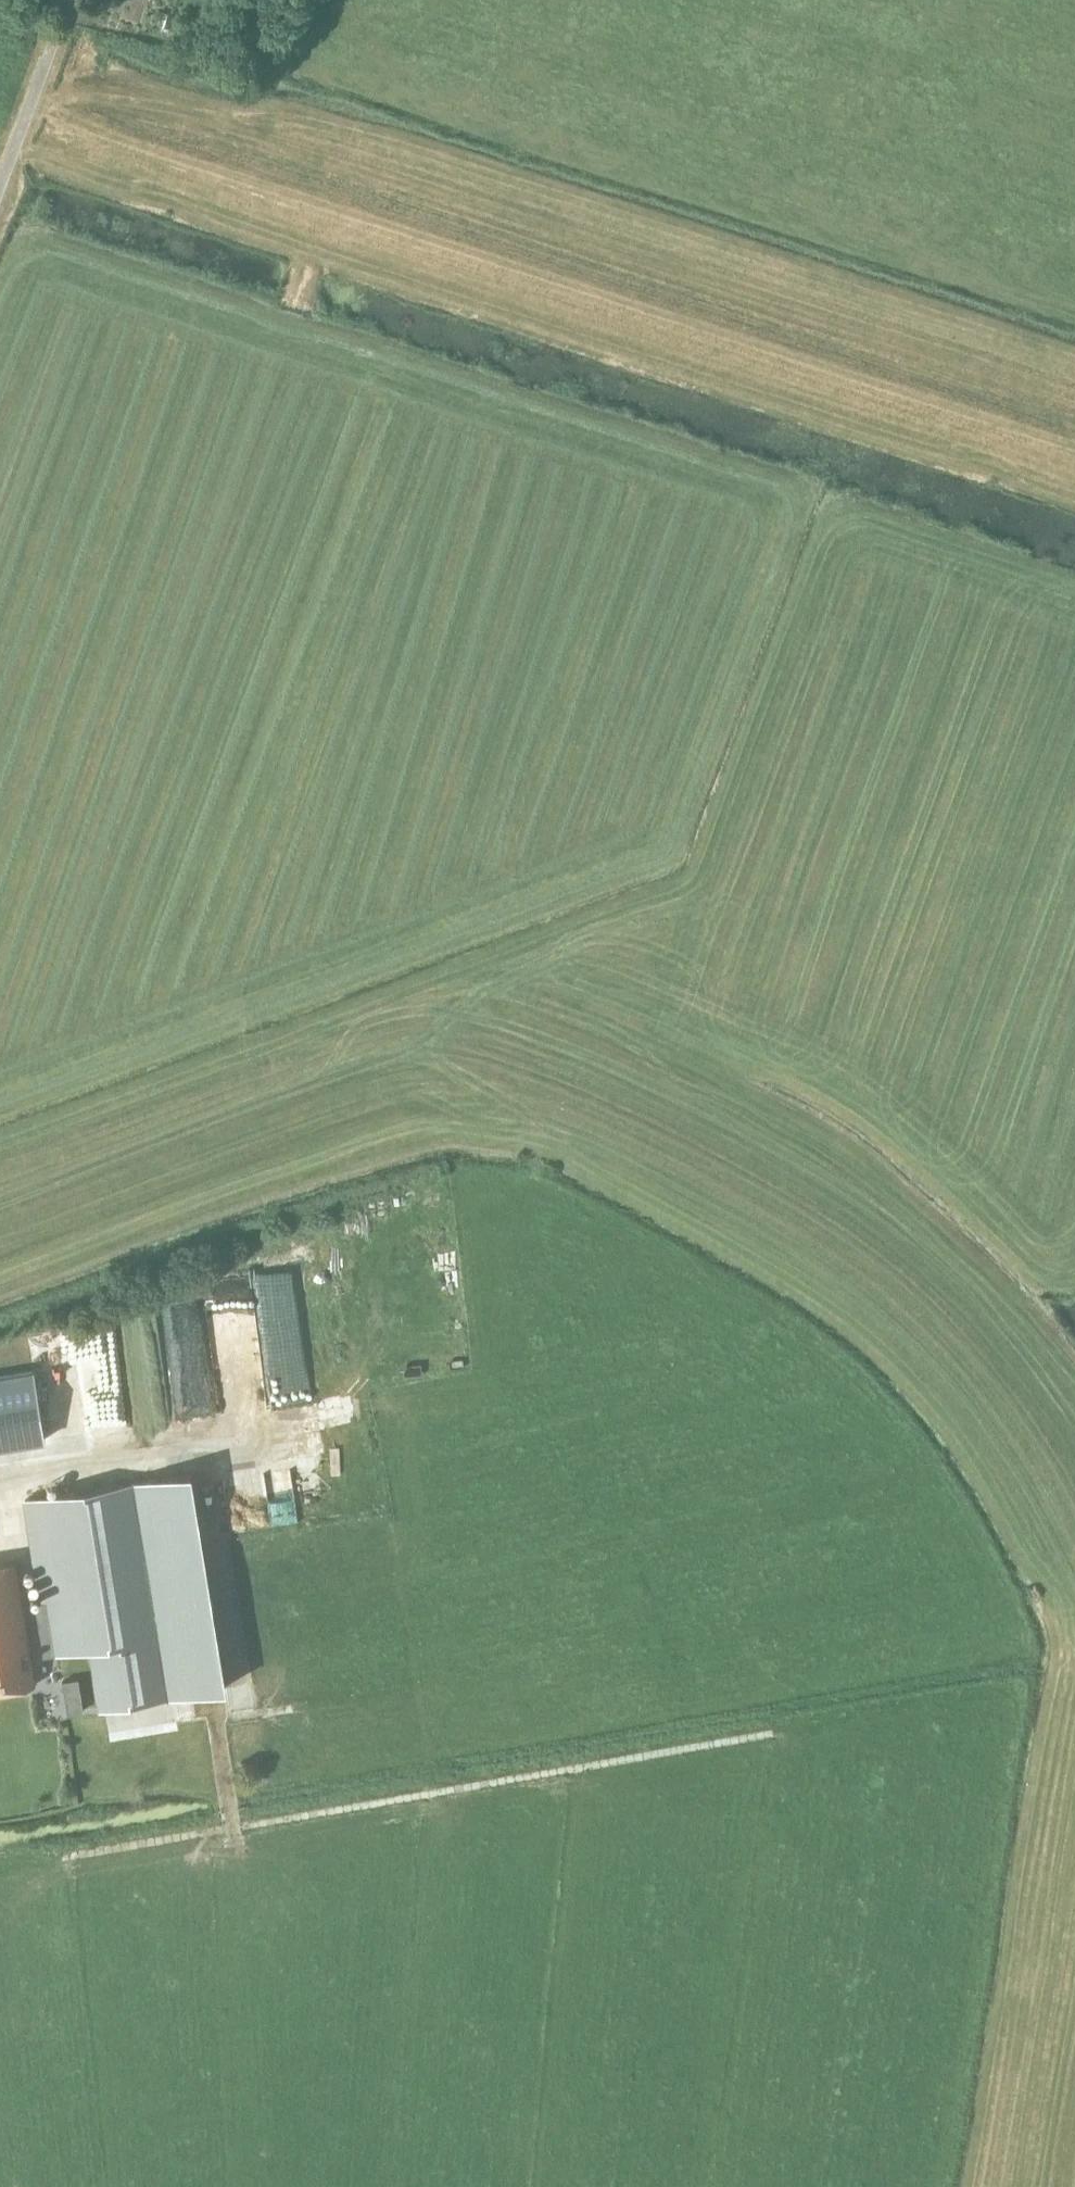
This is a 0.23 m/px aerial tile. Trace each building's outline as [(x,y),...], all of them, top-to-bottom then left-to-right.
[(319,1284),(348,1283),(347,1234),(317,1234),(319,1284)] [(302,1353),(299,1283),(303,1283),(301,1240),(265,1242),(269,1332),(274,1332),(275,1354),(302,1353)] [(276,1363),(280,1389),(290,1387),(287,1362),(276,1363)] [(31,1371),(0,1376),(0,1446),(42,1440),(31,1371)] [(0,1456),(0,1470),(13,1469),(13,1455),(0,1456)] [(39,1602),(21,1605),(29,1657),(58,1652),(88,1648),(98,1710),(224,1690),(189,1473),(141,1481),(23,1500),(39,1602)] [(33,1685),(29,1657),(21,1605),(13,1561),(0,1563),(0,1690),(33,1685)]
